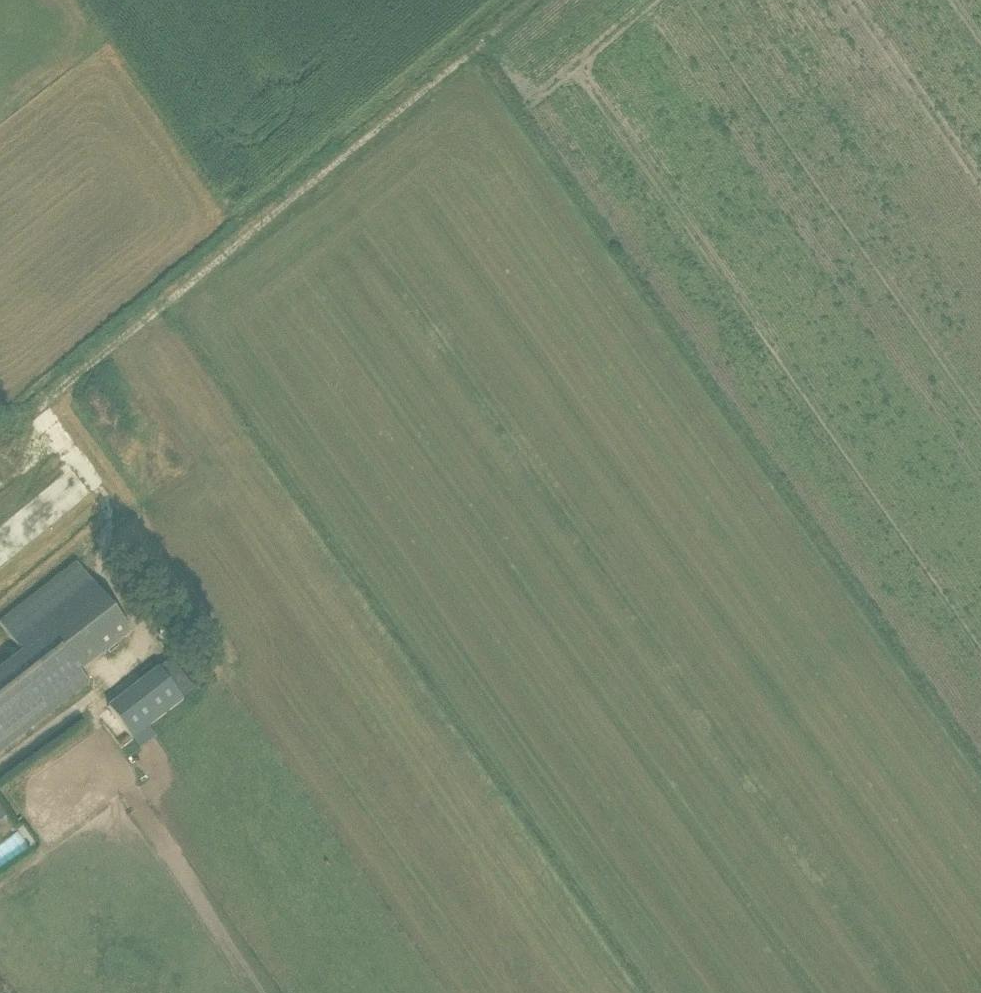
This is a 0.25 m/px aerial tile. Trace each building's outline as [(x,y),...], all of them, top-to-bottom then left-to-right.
[(172,659),(159,669),(179,694),(182,698),(195,689),(172,659)] [(159,669),(155,664),(105,703),(128,733),(179,694),(159,669)]
